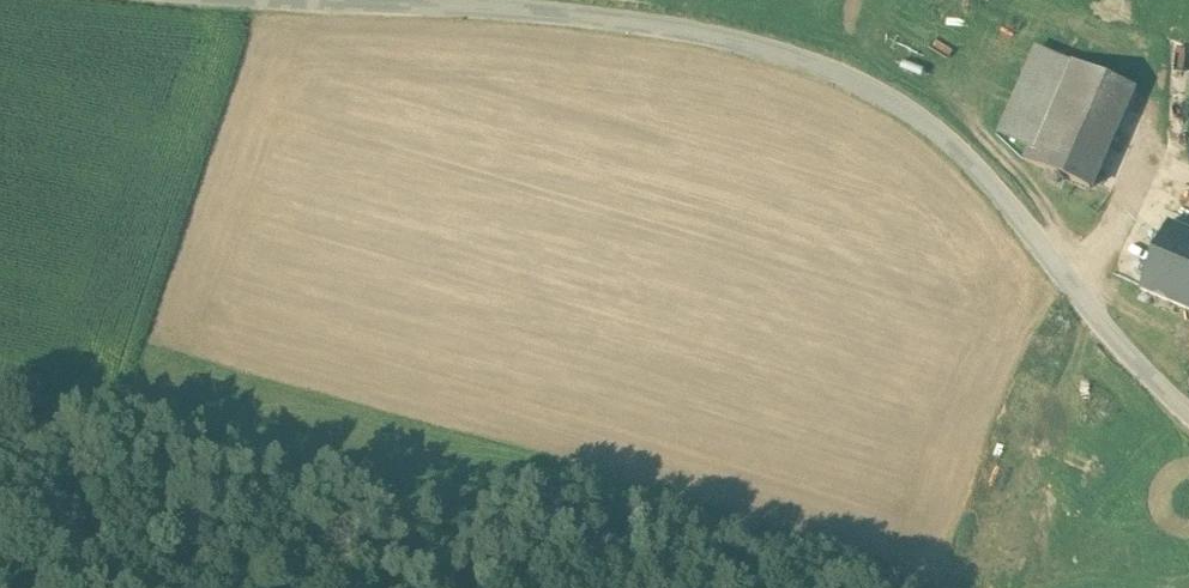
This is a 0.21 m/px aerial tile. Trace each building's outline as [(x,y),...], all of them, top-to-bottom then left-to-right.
[(1069,59),(1025,160),(1091,188),(1135,87),(1069,59)] [(1170,222),(1141,289),(1188,309),(1188,230),(1170,222)]
